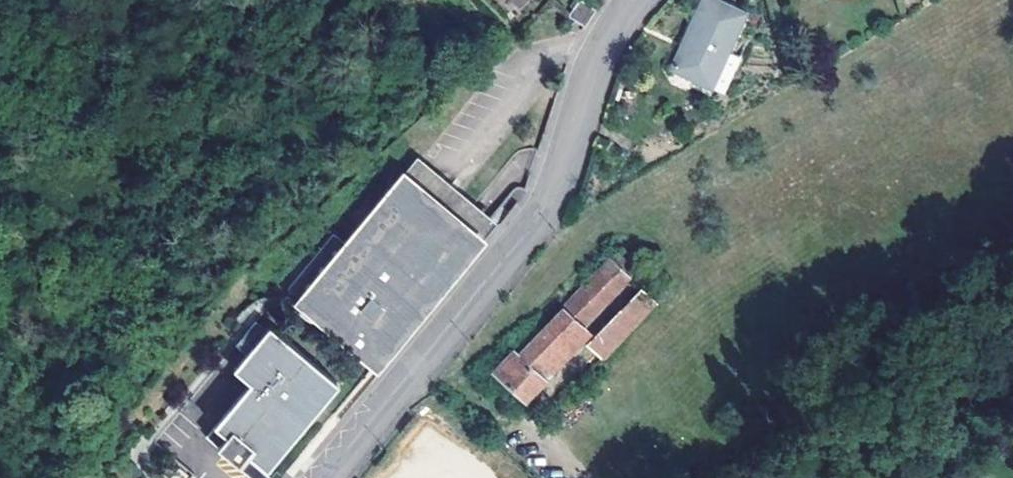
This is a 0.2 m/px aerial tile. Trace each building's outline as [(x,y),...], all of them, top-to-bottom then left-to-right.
[(567,16),(583,27),(595,10),(580,0),(579,0),(567,16)] [(676,69),(716,86),(747,13),(718,0),(706,0),(676,69)] [(490,221),(420,164),(351,246),(336,235),(291,288),(377,358),(401,329),(490,221)] [(523,399),(552,367),(545,360),(574,330),(626,277),(624,275),(634,264),(618,250),(608,260),(606,259),(515,355),(511,351),(492,372),(523,399)] [(588,344),(600,356),(650,304),(637,289),(588,344)] [(259,376),(213,429),(246,457),(250,453),(253,449),(256,446),(275,463),(347,376),(278,319),(242,361),(259,376)] [(545,360),(552,367),(580,337),(574,330),(545,360)] [(438,441),(425,432),(406,457),(419,467),(438,441)] [(250,453),(246,457),(256,465),(263,457),(253,449),(250,453)]
